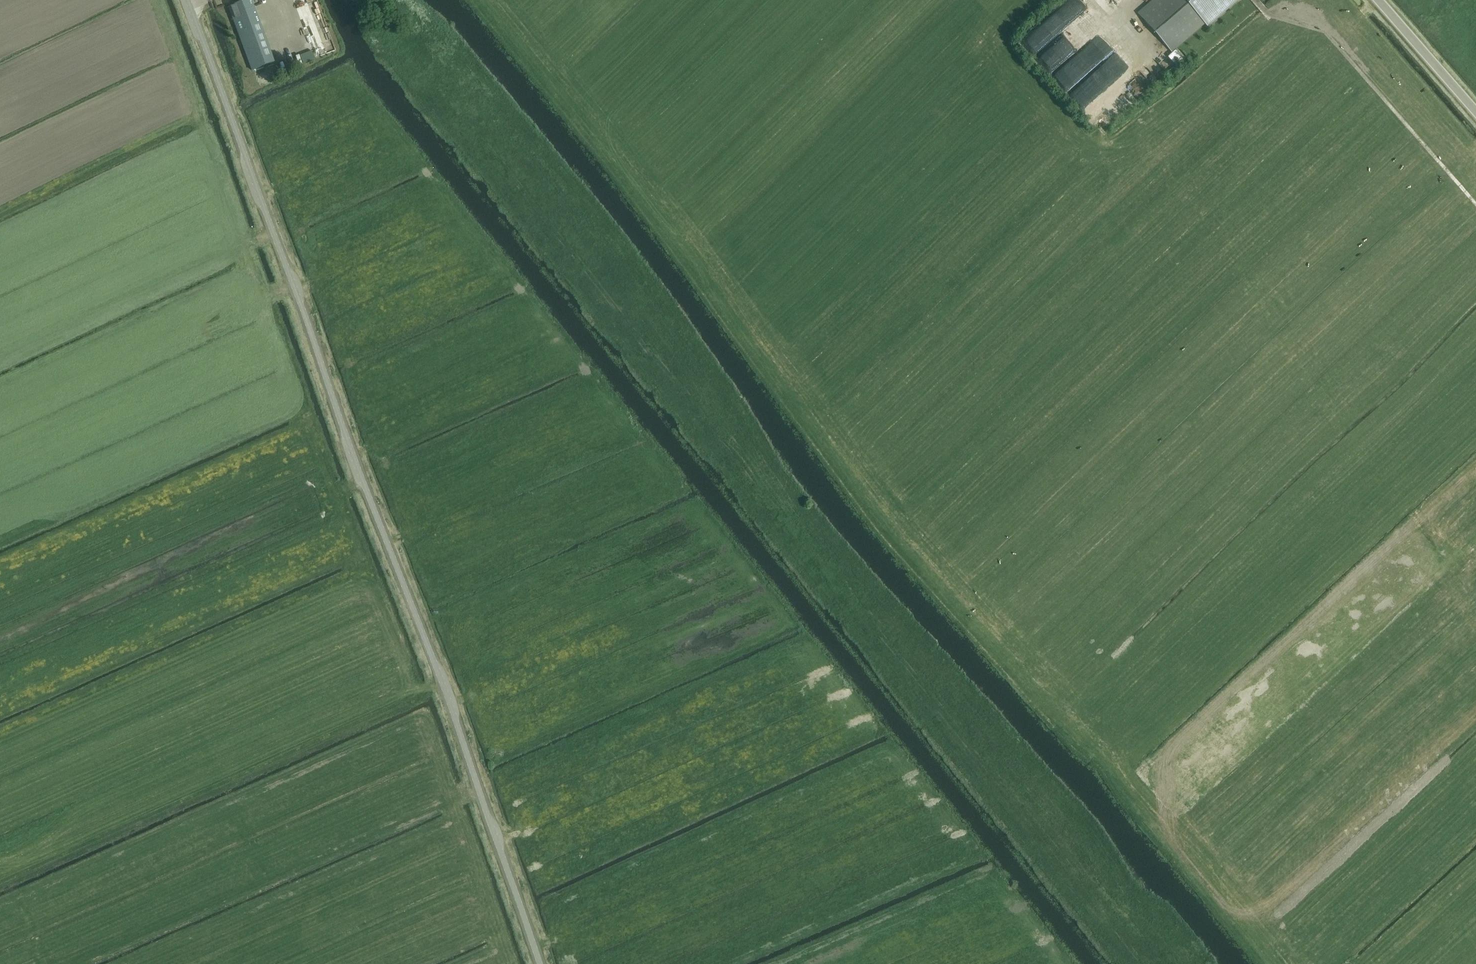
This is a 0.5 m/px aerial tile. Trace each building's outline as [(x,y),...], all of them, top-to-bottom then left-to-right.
[(274,62),(251,0),(246,0),(228,7),(251,70),(274,62)] [(1114,43),(1100,27),(1078,0),(1067,0),(1021,37),(1048,70),(1064,57),(1072,68),(1075,65),(1078,68),(1081,65),(1084,68),(1114,43)] [(1140,11),(1174,50),(1232,0),(1153,0),(1140,11)] [(295,44),(297,50),(306,47),(304,41),(295,44)] [(1153,57),(1148,60),(1152,69),(1158,66),(1153,57)]
